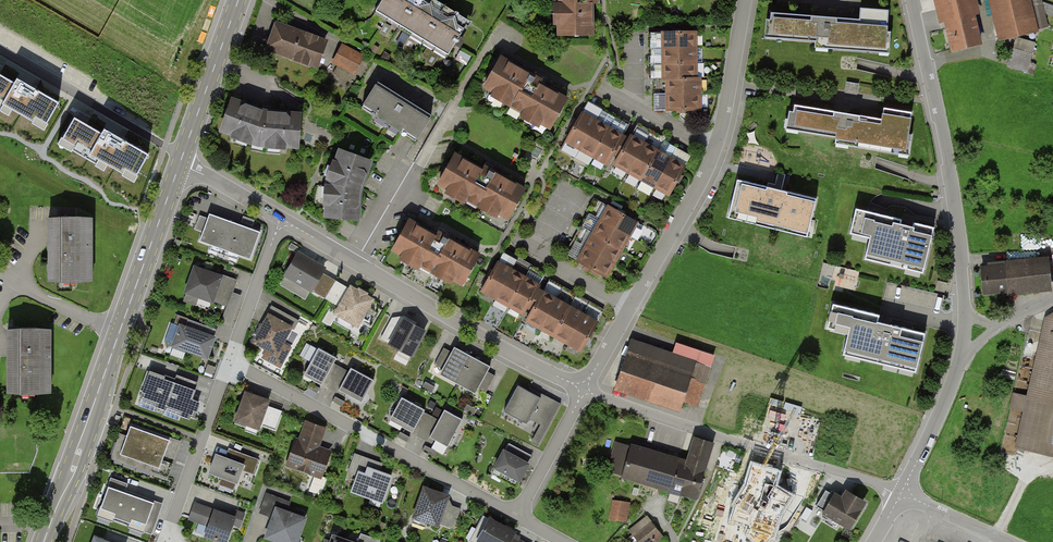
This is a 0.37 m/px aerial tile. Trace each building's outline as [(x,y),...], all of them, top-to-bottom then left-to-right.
[(447,54),(467,21),(432,0),(382,0),(375,11),(447,54)] [(594,0),(558,0),(558,2),(554,2),(554,35),(590,35),(590,3),(594,3),(594,0)] [(951,55),(982,47),(976,17),(981,15),(977,0),(933,0),(939,25),(944,24),(951,55)] [(997,39),(1034,30),(1028,0),(988,0),(997,39)] [(772,12),(770,39),(888,49),(891,10),(862,8),(861,19),(772,12)] [(266,49),(318,68),(328,40),(276,22),(266,49)] [(667,110),(701,110),(701,74),(697,74),(697,33),(662,33),(663,75),(666,75),(667,110)] [(334,62),(354,74),(364,56),(344,45),(334,62)] [(1009,68),(1030,72),(1034,52),(1014,48),(1009,68)] [(501,56),(483,88),(494,94),(493,96),(550,128),(566,99),(538,83),(541,79),(501,56)] [(17,78),(14,82),(0,74),(0,108),(1,108),(3,104),(33,121),(36,116),(47,122),(58,102),(17,78)] [(847,80),(847,90),(859,91),(859,81),(847,80)] [(415,140),(430,115),(378,83),(362,108),(415,140)] [(222,131),(258,144),(299,147),(301,114),(269,112),(234,99),(222,131)] [(797,104),(792,131),(908,150),(914,113),(884,108),(883,119),(797,104)] [(616,164),(629,139),(583,113),(566,142),(613,168),(616,164)] [(149,153),(104,128),(101,132),(74,116),(62,137),(75,144),(72,149),(96,163),(99,158),(123,172),(125,169),(136,176),(149,153)] [(668,193),(684,165),(631,136),(629,139),(616,164),(668,193)] [(326,218),(361,219),(362,190),(373,160),(341,148),(329,182),(326,218)] [(436,185),(474,205),(476,202),(489,178),(452,157),(436,185)] [(489,178),(476,202),(506,219),(522,192),(491,175),(489,178)] [(818,198),(737,179),(728,216),(809,235),(818,198)] [(574,260),(603,277),(632,225),(603,209),(574,260)] [(933,230),(854,212),(849,235),(867,239),(862,261),(923,275),(933,230)] [(203,243),(253,259),(261,233),(212,217),(203,243)] [(46,281),(90,281),(90,220),(46,220),(46,281)] [(392,249),(430,270),(431,267),(445,243),(407,222),(392,249)] [(445,243),(431,267),(462,284),(477,256),(447,240),(445,243)] [(310,291),(326,301),(336,284),(321,275),(324,270),(300,255),(285,280),(308,294),(310,291)] [(980,293),(1047,290),(1045,261),(978,264),(980,293)] [(477,290),(519,313),(534,285),(492,262),(477,290)] [(182,293),(209,302),(210,299),(226,305),(235,282),(191,267),(182,293)] [(334,315),(356,328),(372,301),(350,288),(348,291),(336,284),(326,301),(338,308),(334,315)] [(523,321),(576,350),(592,321),(539,292),(523,321)] [(877,317),(830,305),(824,328),(847,334),(841,356),(914,374),(923,337),(875,324),(877,317)] [(262,358),(279,368),(289,349),(279,343),(287,329),(293,332),(298,322),(270,307),(265,316),(264,316),(249,342),(266,351),(262,358)] [(1016,444),(1052,453),(1052,320),(1046,318),(1016,444)] [(388,344),(411,357),(425,333),(402,319),(388,344)] [(169,347),(203,359),(211,338),(177,325),(169,347)] [(7,393),(50,393),(50,331),(7,331),(7,393)] [(1037,349),(1040,335),(1033,333),(1029,347),(1037,349)] [(614,388),(674,408),(677,399),(695,405),(711,356),(674,344),(671,355),(629,341),(614,388)] [(436,375),(470,394),(474,387),(485,394),(494,377),(483,371),(486,366),(452,347),(449,353),(443,349),(433,367),(439,370),(436,375)] [(330,390),(342,369),(334,364),(336,359),(319,349),(305,375),(330,390)] [(340,391),(361,404),(374,382),(352,370),(350,373),(342,369),(330,390),(338,394),(340,391)] [(163,377),(150,372),(139,401),(194,421),(200,404),(192,401),(198,383),(176,376),(175,380),(164,376),(163,377)] [(537,445),(558,404),(539,394),(536,399),(514,388),(502,412),(522,423),(525,417),(538,424),(529,441),(537,445)] [(241,393),(231,420),(255,429),(257,424),(273,430),(279,412),(264,406),(265,402),(241,393)] [(390,419),(411,432),(420,437),(432,416),(423,411),(402,398),(390,419)] [(446,411),(440,420),(432,416),(420,437),(428,441),(431,437),(447,446),(462,420),(446,411)] [(286,466),(319,478),(329,452),(317,448),(324,428),(305,421),(297,441),(295,440),(286,466)] [(119,456),(139,463),(150,433),(130,426),(119,456)] [(139,463),(158,470),(169,440),(150,433),(139,463)] [(610,474),(696,502),(714,445),(694,439),(685,465),(620,444),(610,474)] [(226,459),(216,455),(209,475),(222,480),(220,485),(237,491),(244,472),(254,476),(260,460),(229,449),(226,459)] [(496,470),(520,482),(530,464),(506,451),(496,470)] [(347,492),(378,503),(388,476),(378,472),(381,464),(353,453),(345,473),(353,476),(347,492)] [(128,484),(110,478),(108,484),(125,490),(128,484)] [(135,496),(108,486),(97,517),(125,526),(135,496)] [(413,518),(436,527),(448,497),(425,487),(413,518)] [(820,514),(844,528),(859,502),(841,492),(837,498),(831,495),(820,514)] [(163,505),(135,496),(125,526),(153,536),(163,505)] [(194,502),(188,520),(208,528),(204,538),(214,541),(229,541),(234,526),(241,529),(247,514),(236,510),(233,516),(194,502)] [(628,505),(613,503),(610,519),(626,522),(628,505)] [(275,541),(293,541),(302,518),(273,508),(262,537),(275,541)] [(510,537),(512,532),(485,518),(473,540),(476,541),(519,541),(510,537)] [(647,519),(631,532),(639,541),(657,541),(662,537),(647,519)] [(377,540),(362,534),(359,541),(376,541),(377,540)]
